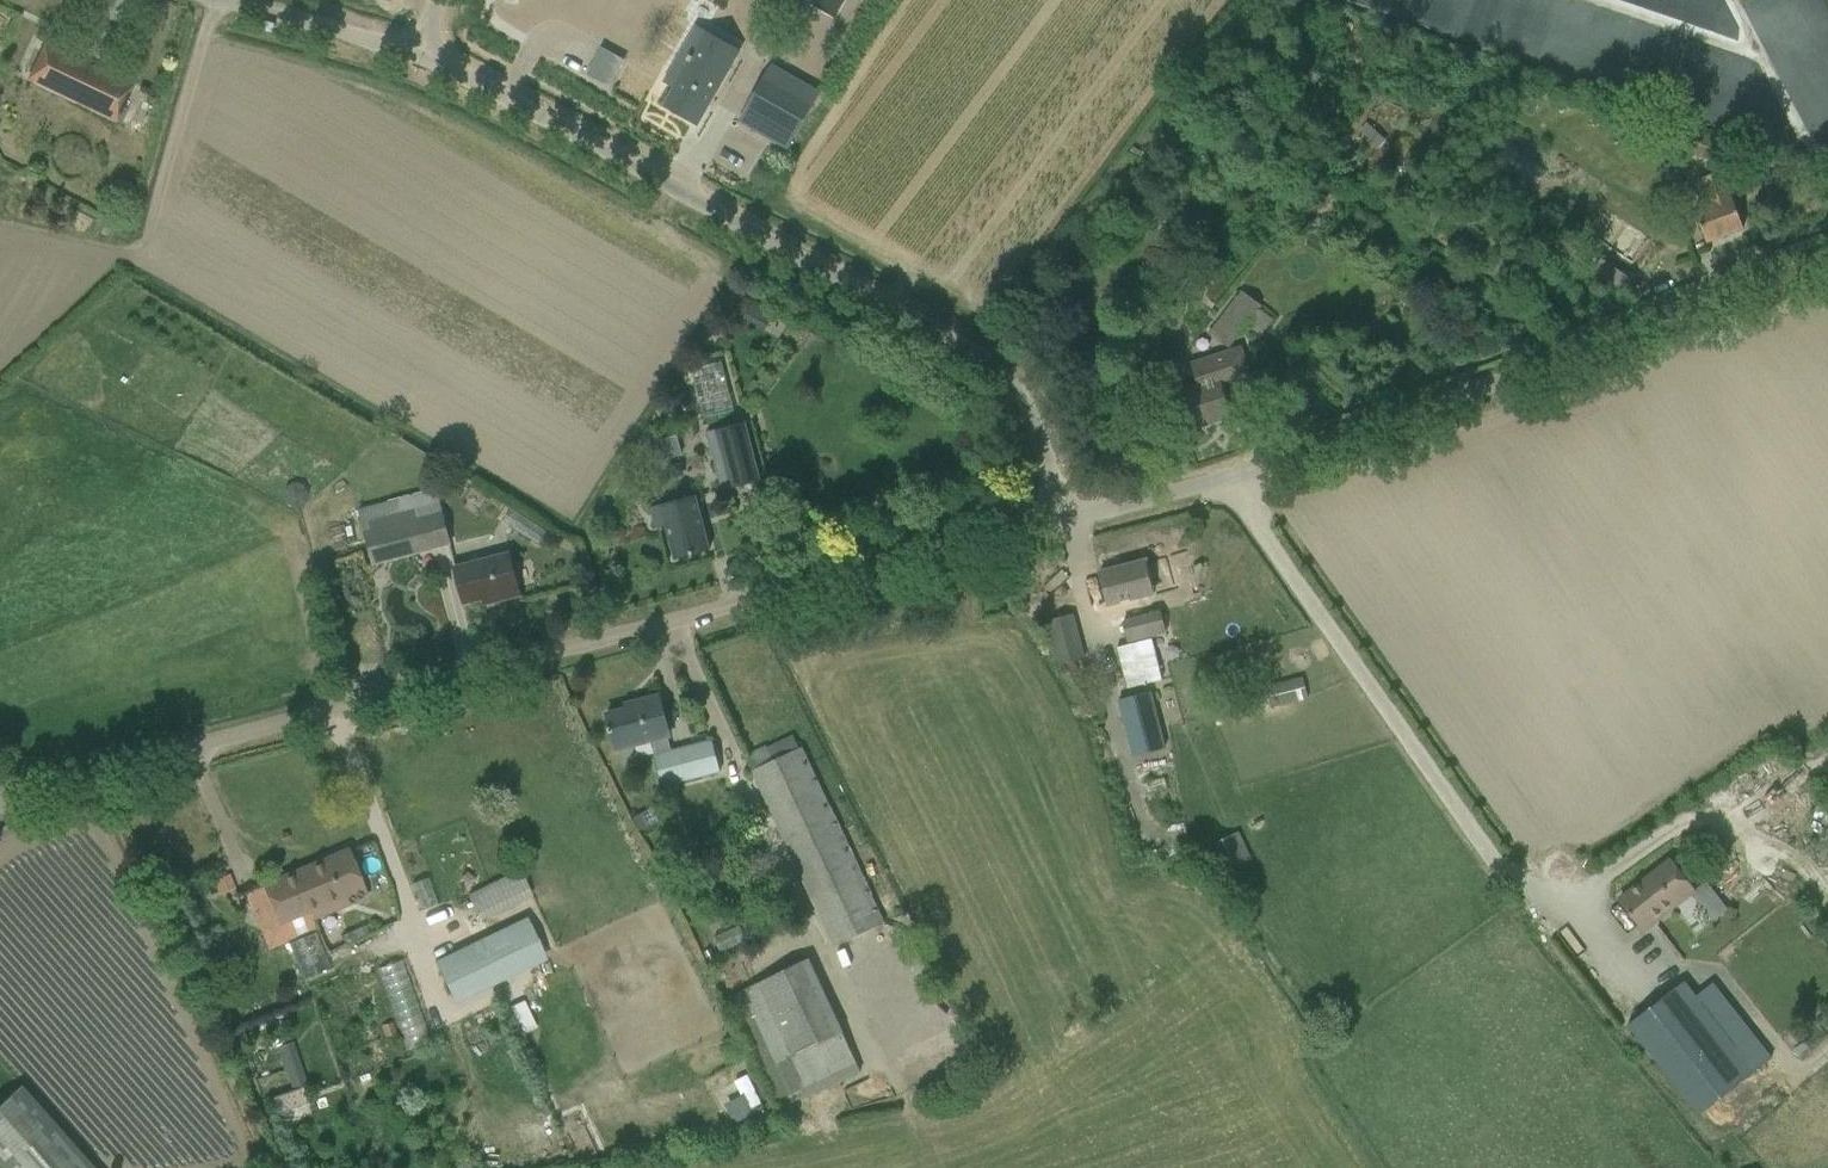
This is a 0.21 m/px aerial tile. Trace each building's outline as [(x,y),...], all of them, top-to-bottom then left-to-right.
[(670,66),(662,82),(673,88),(662,107),(698,127),(741,52),(705,32),(682,73),(670,66)] [(115,120),(120,110),(130,88),(44,47),(34,69),(29,79),(115,120)] [(739,120),(786,147),(818,92),(771,65),(739,120)] [(1723,146),(1724,141),(1692,130),(1684,152),(1717,164),(1719,158),(1736,163),(1740,151),(1723,146)] [(1743,229),(1735,207),(1729,191),(1726,192),(1719,171),(1699,178),(1708,204),(1694,209),(1698,220),(1706,242),(1743,229)] [(1260,305),(1240,290),(1208,333),(1228,348),(1260,305)] [(1240,348),(1192,364),(1199,387),(1180,393),(1191,429),(1230,416),(1221,387),(1250,378),(1240,348)] [(734,411),(721,363),(691,370),(703,419),(734,411)] [(712,453),(721,450),(732,488),(759,481),(744,423),(707,433),(712,453)] [(288,488),(286,497),(291,504),(300,506),(308,501),(309,492),(304,485),(295,483),(288,488)] [(435,488),(361,507),(376,563),(449,544),(435,488)] [(695,496),(651,508),(657,528),(666,525),(675,559),(709,550),(695,496)] [(454,566),(458,580),(464,603),(495,595),(497,600),(520,595),(514,572),(509,553),(454,566)] [(1100,572),(1106,596),(1109,606),(1120,603),(1124,620),(1122,621),(1127,643),(1149,637),(1165,633),(1159,612),(1142,617),(1137,598),(1175,588),(1166,557),(1146,562),(1146,560),(1120,567),(1121,569),(1102,574),(1101,572),(1100,572)] [(1058,665),(1082,659),(1071,615),(1047,621),(1058,665)] [(1149,637),(1127,643),(1116,646),(1127,688),(1160,679),(1149,637)] [(1265,686),(1271,708),(1307,698),(1302,677),(1265,686)] [(1117,700),(1132,757),(1164,748),(1148,691),(1117,700)] [(661,786),(683,780),(718,771),(710,739),(670,749),(667,736),(669,736),(664,720),(659,696),(638,701),(639,706),(607,715),(610,728),(608,728),(609,733),(611,732),(616,752),(653,742),(656,752),(652,753),(661,786)] [(751,770),(833,946),(884,923),(800,747),(751,770)] [(1250,858),(1238,832),(1211,843),(1225,871),(1250,858)] [(1751,883),(1762,856),(1746,850),(1736,877),(1751,883)] [(265,886),(274,908),(280,922),(311,910),(314,917),(364,896),(355,874),(346,852),(265,886)] [(1694,890),(1686,879),(1671,860),(1619,901),(1634,920),(1640,928),(1673,902),(1675,905),(1694,890)] [(518,869),(466,894),(479,921),(532,896),(518,869)] [(230,876),(215,881),(220,893),(235,888),(230,876)] [(433,911),(436,916),(424,921),(437,946),(466,932),(452,903),(433,911)] [(540,922),(444,963),(463,1009),(559,968),(540,922)] [(749,937),(726,941),(729,953),(752,949),(749,937)] [(803,1099),(860,1072),(808,958),(725,996),(775,1101),(799,1090),(803,1099)] [(382,976),(418,1059),(445,1047),(409,964),(382,976)] [(1772,1058),(1712,982),(1695,995),(1684,981),(1626,1026),(1698,1116),(1772,1058)] [(382,1027),(385,1037),(395,1034),(392,1024),(382,1027)] [(291,1044),(276,1049),(283,1071),(286,1070),(293,1090),(305,1086),(291,1044)] [(733,1123),(763,1108),(746,1074),(733,1081),(741,1096),(724,1104),(733,1123)] [(305,1086),(293,1090),(274,1096),(278,1111),(310,1100),(305,1086)] [(0,1105),(0,1166),(2,1167),(92,1167),(21,1087),(0,1105)]
